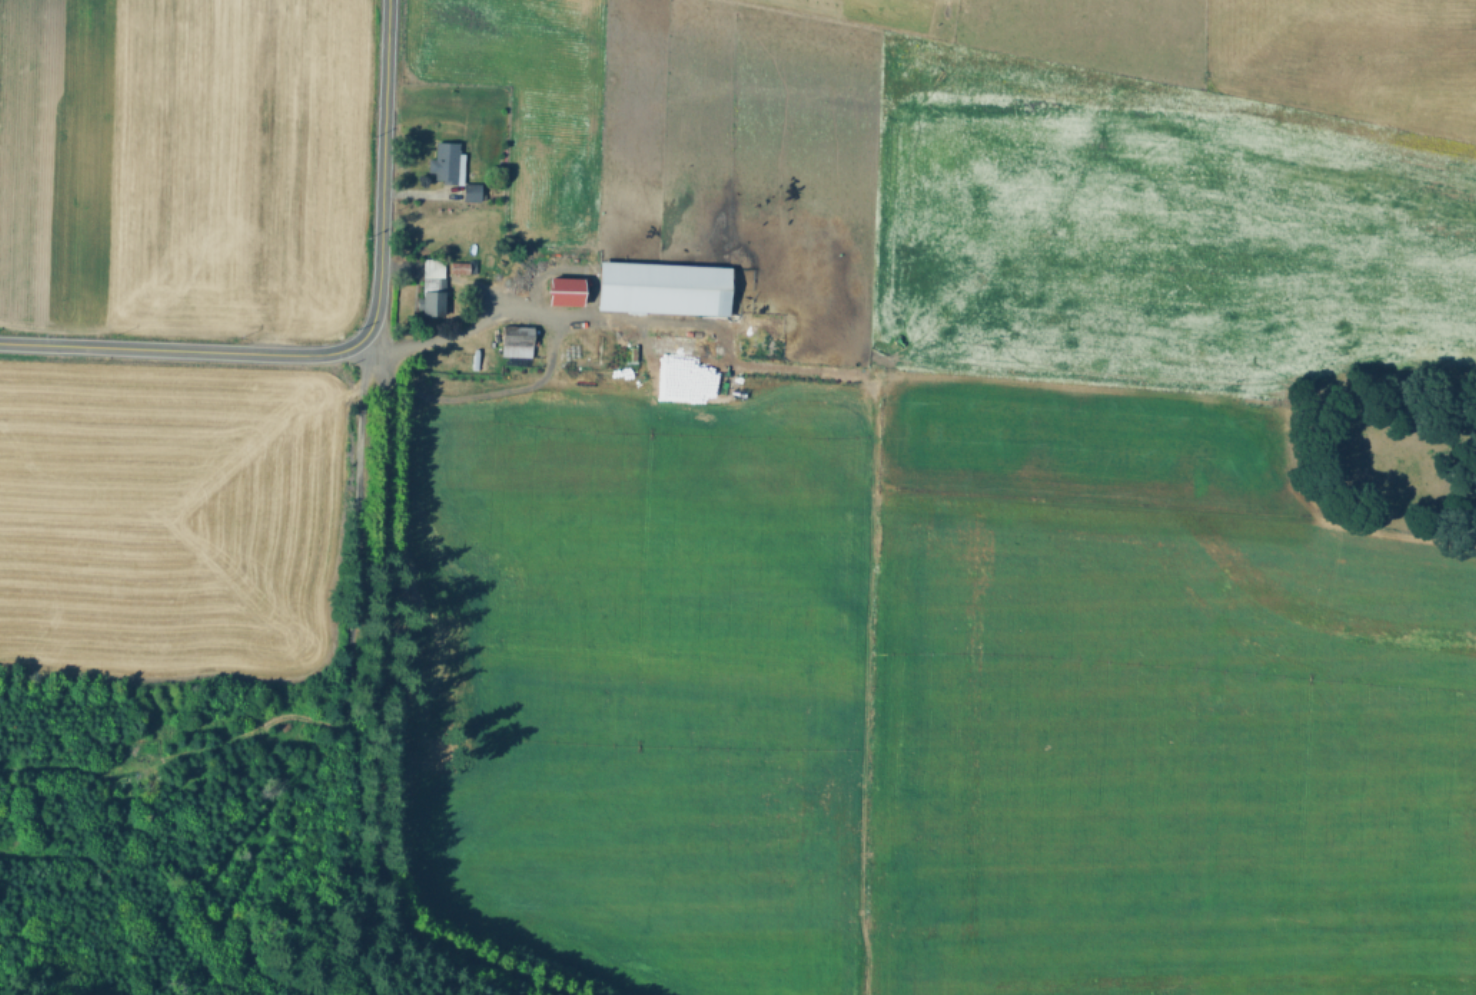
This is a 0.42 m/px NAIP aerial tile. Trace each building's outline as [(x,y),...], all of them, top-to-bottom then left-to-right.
[(461,155),(461,181),(447,181),(447,174),(430,174),(430,160),(440,160),(440,138),(456,138),(456,155),(461,155)] [(481,184),(481,201),(466,201),(466,184),(481,184)] [(449,262),(444,317),(422,315),(427,260),(449,262)] [(732,267),(730,316),(598,310),(600,260),(732,267)] [(468,262),(468,273),(452,273),(452,262),(468,262)] [(583,277),(584,306),(549,307),(549,278),(583,277)] [(534,327),(532,357),(502,356),(504,325),(534,327)] [(719,339),(718,357),(657,352),(658,334),(719,339)]
